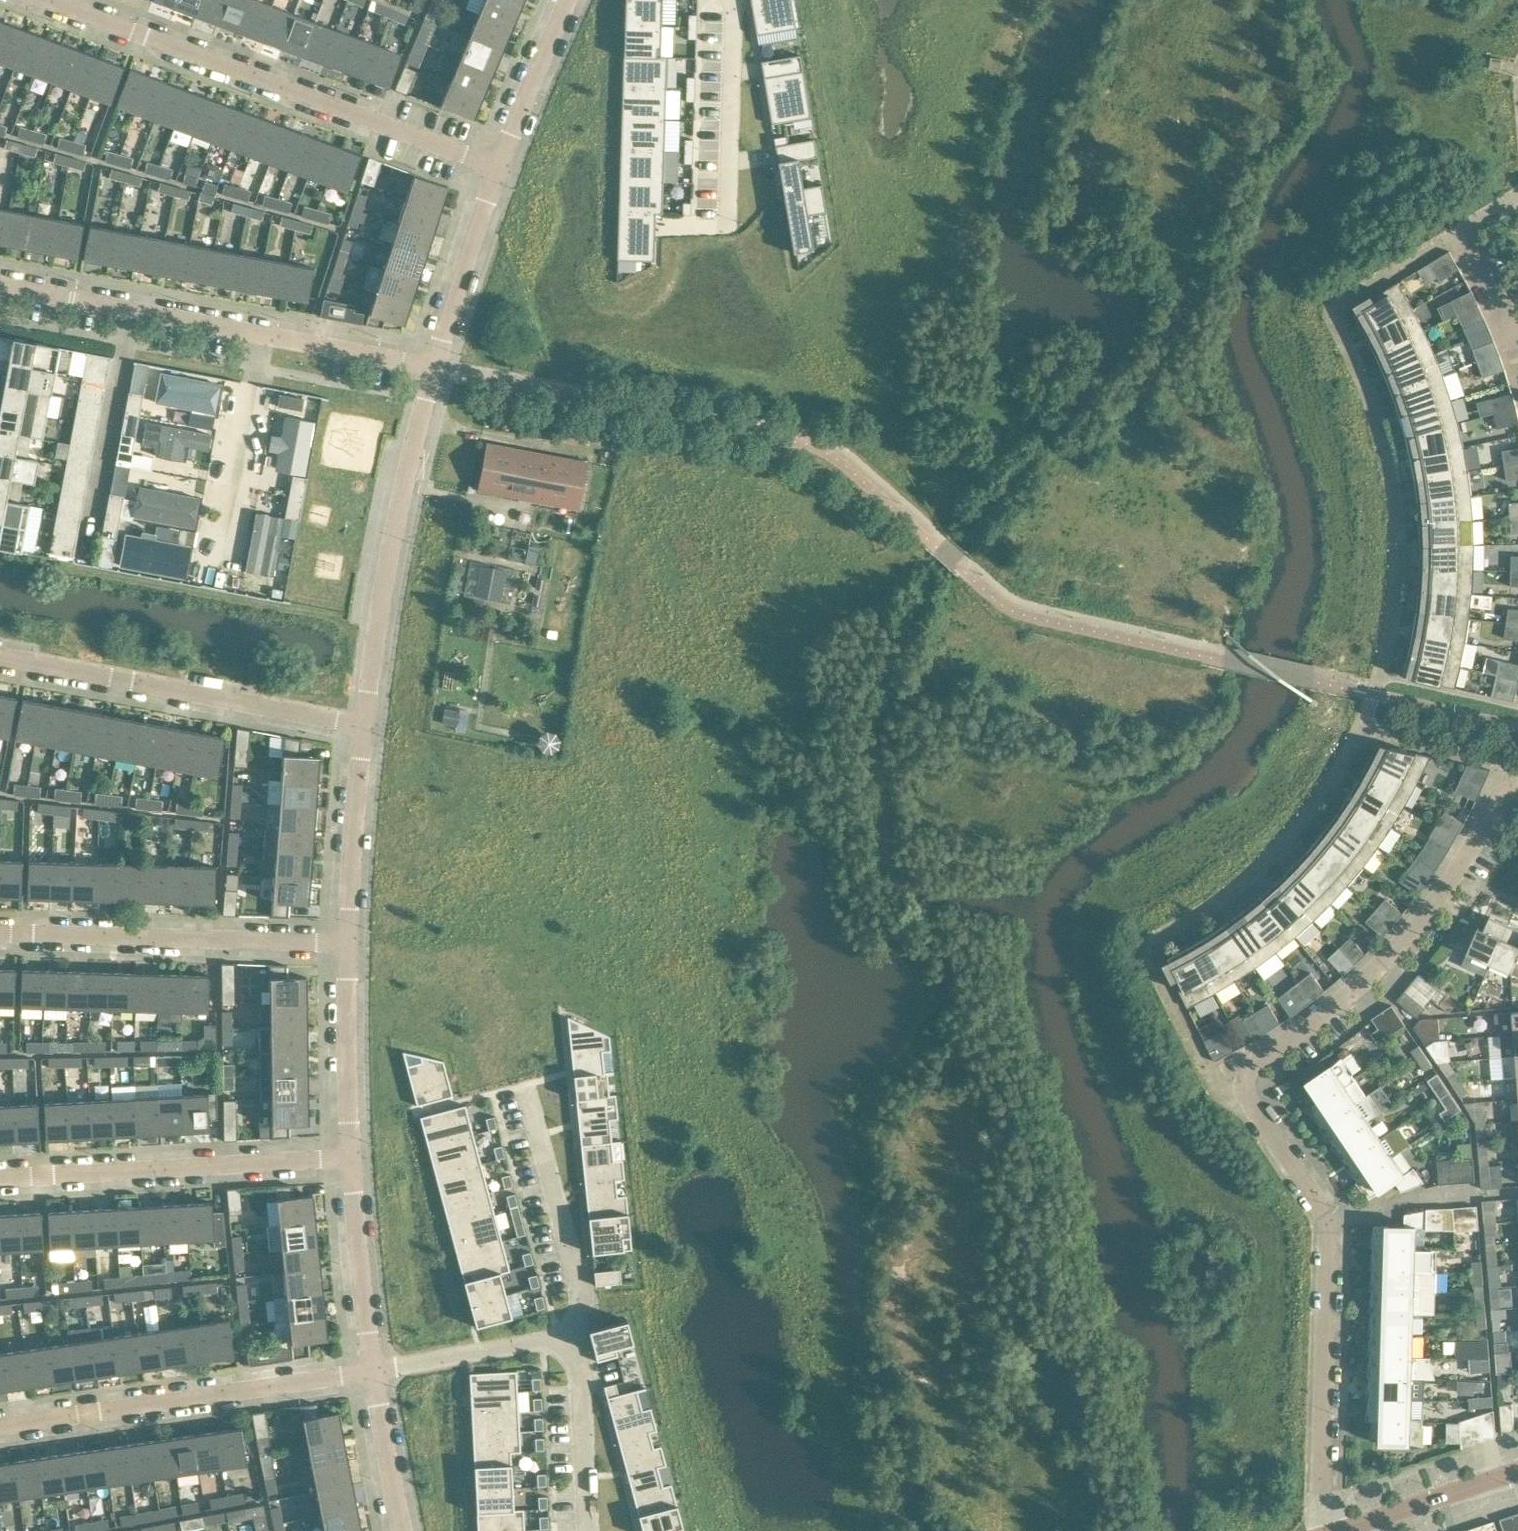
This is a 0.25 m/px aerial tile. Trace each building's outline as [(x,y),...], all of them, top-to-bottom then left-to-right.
[(177,0),(152,0),(174,8),(177,0)] [(174,8),(196,16),(202,0),(177,0),(174,8)] [(196,16),(217,24),(226,0),(202,0),(196,16)] [(217,24),(239,32),(250,0),(226,0),(217,24)] [(239,32),(260,40),(273,6),(258,0),(250,0),(239,32)] [(411,10),(417,12),(422,10),(426,0),(415,0),(411,10)] [(428,11),(436,15),(442,0),(432,0),(428,11)] [(522,7),(505,0),(484,0),(478,15),(512,29),(522,7)] [(661,25),(662,0),(625,0),(625,24),(661,25)] [(791,0),(751,0),(757,34),(792,28),(791,28),(795,27),(793,17),(794,17),(791,0)] [(390,18),(393,9),(378,3),(374,11),(390,18)] [(294,13),(273,6),(260,40),(281,48),(294,13)] [(409,16),(393,9),(390,18),(405,24),(409,16)] [(294,13),(281,48),(303,56),(316,21),(294,13)] [(689,14),(688,26),(697,27),(697,14),(689,14)] [(478,15),(469,37),(503,51),(512,29),(478,15)] [(422,25),(415,40),(424,44),(428,46),(438,24),(433,22),(425,18),(422,25)] [(0,20),(0,48),(9,23),(0,20)] [(337,29),(316,21),(303,56),(324,64),(337,29)] [(9,23),(0,48),(0,63),(14,68),(28,31),(9,23)] [(625,24),(624,55),(660,56),(661,25),(625,24)] [(696,39),(697,27),(688,26),(688,39),(696,39)] [(337,29),(324,64),(345,72),(358,37),(337,29)] [(48,38),(28,31),(14,68),(33,76),(48,38)] [(380,45),(358,37),(345,72),(368,80),(380,45)] [(493,73),(503,51),(469,37),(459,59),(493,73)] [(67,45),(48,38),(33,76),(53,83),(67,45)] [(428,46),(424,44),(415,40),(406,62),(419,68),(428,46)] [(84,51),(67,45),(53,83),(72,90),(86,52),(84,51)] [(368,80),(389,88),(402,53),(380,45),(368,80)] [(105,59),(86,52),(72,90),(84,94),(91,97),(105,59)] [(667,56),(660,56),(624,55),(623,86),(666,88),(667,56)] [(761,61),(764,77),(803,70),(800,55),(761,61)] [(1490,68),(1500,70),(1502,59),(1491,57),(1490,68)] [(124,66),(105,59),(91,97),(110,104),(124,66)] [(459,59),(450,81),(484,95),(493,73),(459,59)] [(395,90),(407,94),(416,71),(405,66),(395,90)] [(117,107),(135,113),(149,76),(130,68),(116,106),(117,107)] [(803,70),(764,77),(772,124),(811,117),(803,70)] [(169,83),(149,76),(135,113),(155,121),(169,83)] [(687,77),(686,89),(695,89),(695,77),(687,77)] [(474,119),(484,95),(450,81),(439,106),(438,105),(437,106),(456,113),(456,112),(474,119)] [(188,90),(169,83),(155,121),(174,128),(188,90)] [(623,86),(622,118),(665,119),(666,88),(623,86)] [(694,101),(695,89),(686,89),(686,101),(694,101)] [(207,97),(188,90),(174,128),(193,135),(207,97)] [(226,104),(207,97),(193,135),(212,142),(226,104)] [(246,111),(226,104),(212,142),(232,149),(246,111)] [(265,119),(246,111),(232,149),(251,156),(265,119)] [(622,118),(621,149),(664,150),(665,119),(622,118)] [(284,126),(265,119),(251,156),(270,163),(284,126)] [(303,133),(284,126),(270,163),(289,171),(303,133)] [(31,140),(33,131),(20,127),(17,136),(31,140)] [(47,134),(33,131),(31,140),(44,144),(47,134)] [(323,140),(303,133),(289,171),(309,178),(323,140)] [(775,145),(787,143),(786,136),(774,138),(775,145)] [(70,151),(73,142),(59,138),(57,147),(70,151)] [(684,151),(693,151),(693,139),(685,139),(684,151)] [(813,250),(807,215),(827,212),(822,184),(803,188),(798,160),(818,157),(815,139),(787,143),(775,145),(787,213),(794,253),(813,250)] [(4,148),(20,152),(22,144),(6,140),(4,148)] [(342,147),(323,140),(309,178),(328,185),(342,147)] [(84,155),(84,153),(86,145),(84,145),(73,142),(70,151),(84,155)] [(38,148),(22,144),(20,152),(36,157),(38,148)] [(361,154),(342,147),(328,185),(347,192),(347,191),(361,154)] [(664,150),(621,149),(620,180),(663,181),(664,150)] [(118,164),(120,155),(107,151),(105,161),(118,164)] [(693,151),(684,151),(684,163),(692,163),(693,151)] [(53,162),(69,166),(71,158),(55,153),(53,162)] [(133,159),(120,155),(118,164),(131,168),(133,159)] [(369,157),(361,182),(374,186),(377,175),(380,165),(381,162),(369,157)] [(87,162),(71,158),(69,166),(84,170),(87,162)] [(144,172),(158,175),(160,166),(147,162),(144,172)] [(188,163),(185,173),(199,177),(201,167),(188,163)] [(380,165),(377,175),(386,178),(389,168),(380,165)] [(173,170),(160,166),(158,175),(171,179),(173,170)] [(109,177),(125,182),(127,173),(111,169),(109,177)] [(143,178),(127,173),(125,182),(140,186),(143,178)] [(183,182),(196,186),(199,177),(185,173),(183,182)] [(414,174),(405,200),(441,212),(449,187),(430,181),(430,180),(412,173),(412,174),(414,174)] [(620,180),(619,211),(656,212),(656,214),(662,214),(663,181),(620,180)] [(158,191),(174,195),(176,187),(160,182),(158,191)] [(215,194),(216,192),(218,186),(204,182),(203,188),(202,190),(215,194)] [(222,193),(235,197),(237,188),(224,184),(222,193)] [(192,191),(176,187),(174,195),(189,200),(192,191)] [(251,191),(237,188),(235,197),(248,201),(251,191)] [(201,191),(200,194),(198,200),(213,204),(214,198),(215,194),(202,190),(202,191),(201,191)] [(358,193),(353,209),(362,212),(367,196),(358,193)] [(276,208),(278,199),(265,195),(262,205),(276,208)] [(292,203),(278,199),(276,208),(289,212),(292,203)] [(434,235),(441,212),(405,200),(398,223),(434,235)] [(683,214),(691,215),(691,203),(683,202),(683,214)] [(247,216),(249,207),(233,203),(231,211),(247,216)] [(302,216),(316,220),(318,210),(304,206),(302,216)] [(265,212),(249,207),(247,216),(262,220),(265,212)] [(6,245),(12,211),(0,208),(0,244),(6,245)] [(353,209),(348,225),(357,227),(358,222),(367,225),(371,214),(362,212),(353,209)] [(332,214),(318,210),(316,220),(329,223),(332,214)] [(12,211),(6,245),(30,249),(37,215),(12,211)] [(654,261),(656,214),(656,212),(619,211),(617,260),(618,260),(654,261)] [(37,215),(30,249),(55,254),(62,220),(37,215)] [(280,225),(296,229),(298,221),(282,217),(280,225)] [(62,220),(55,254),(78,258),(84,224),(62,220)] [(313,225),(298,221),(296,229),(311,233),(313,225)] [(426,257),(434,235),(398,223),(391,246),(426,257)] [(91,226),(90,225),(83,259),(84,260),(111,265),(118,231),(91,226)] [(111,265),(136,269),(143,235),(118,231),(111,265)] [(167,240),(143,235),(136,269),(161,274),(167,240)] [(352,241),(344,239),(339,254),(347,257),(352,241)] [(161,274),(186,279),(192,245),(167,240),(161,274)] [(217,249),(192,245),(186,279),(211,283),(217,249)] [(419,280),(426,257),(391,246),(384,269),(419,280)] [(211,283),(236,288),(242,254),(217,249),(211,283)] [(1441,281),(1460,269),(1450,251),(1430,263),(1441,281)] [(267,259),(242,254),(236,288),(261,293),(267,259)] [(342,273),(347,257),(339,254),(333,270),(342,273)] [(261,293),(286,298),(292,264),(267,259),(261,293)] [(314,268),(292,264),(286,298),(308,302),(309,297),(314,268)] [(411,303),(419,280),(384,269),(376,292),(411,303)] [(343,281),(331,277),(328,289),(339,293),(343,281)] [(1355,315),(1366,334),(1413,309),(1409,299),(1398,282),(1376,296),(1379,300),(1355,315)] [(1458,315),(1479,304),(1472,291),(1451,301),(1458,315)] [(404,326),(411,303),(376,292),(370,312),(365,325),(383,328),(385,320),(404,326)] [(321,316),(362,324),(364,313),(354,311),(355,305),(324,299),(321,316)] [(1490,329),(1479,304),(1458,315),(1464,328),(1469,339),(1490,329)] [(1366,334),(1376,354),(1425,330),(1413,309),(1366,334)] [(1473,349),(1478,363),(1500,355),(1490,329),(1469,339),(1473,349)] [(1376,354),(1385,374),(1435,353),(1425,330),(1376,354)] [(13,339),(9,363),(55,372),(60,348),(13,339)] [(1435,353),(1385,374),(1393,394),(1444,376),(1457,371),(1447,348),(1435,353)] [(87,355),(84,370),(108,374),(111,359),(113,360),(113,358),(87,353),(87,355)] [(1505,369),(1500,355),(1478,363),(1484,378),(1505,369)] [(51,394),(55,372),(9,363),(5,385),(51,394)] [(135,364),(130,392),(143,394),(149,365),(136,363),(136,364),(135,364)] [(82,382),(106,386),(108,374),(84,370),(82,382)] [(1393,394),(1400,415),(1452,399),(1444,376),(1393,394)] [(163,378),(160,395),(165,396),(163,406),(186,410),(188,401),(219,406),(222,389),(163,378)] [(106,386),(82,382),(80,394),(103,399),(106,386)] [(5,385),(0,407),(47,416),(58,419),(62,396),(51,394),(5,385)] [(129,392),(125,413),(139,416),(144,394),(143,394),(130,392),(129,392)] [(1490,399),(1494,413),(1517,408),(1513,393),(1490,399)] [(103,399),(80,394),(77,406),(101,411),(103,399)] [(1400,415),(1407,436),(1459,423),(1452,399),(1400,415)] [(75,418),(99,423),(101,411),(77,406),(75,418)] [(0,409),(0,431),(31,437),(42,439),(42,438),(43,439),(47,416),(0,407),(0,409)] [(156,408),(155,416),(185,421),(186,414),(156,408)] [(1517,408),(1494,413),(1498,428),(1517,423),(1517,413),(1517,408)] [(135,437),(139,416),(125,413),(121,435),(122,435),(135,437)] [(99,423),(75,418),(73,430),(73,431),(96,435),(99,423)] [(1407,436),(1412,458),(1464,447),(1459,423),(1407,436)] [(296,473),(305,426),(292,424),(283,471),(296,473)] [(210,455),(213,439),(160,429),(155,460),(185,466),(188,451),(210,455)] [(27,459),(31,437),(0,431),(0,454),(27,459)] [(94,447),(96,435),(73,431),(71,442),(70,443),(94,447)] [(94,447),(70,443),(68,455),(92,460),(94,447)] [(488,443),(479,491),(480,491),(481,487),(577,505),(577,509),(578,509),(587,462),(586,462),(585,465),(488,447),(489,443),(488,443)] [(1412,458),(1416,479),(1469,471),(1464,447),(1412,458)] [(1505,465),(1517,463),(1517,448),(1502,450),(1505,465)] [(22,481),(34,484),(34,483),(38,461),(27,459),(0,454),(0,477),(22,481)] [(66,467),(90,472),(92,460),(68,455),(66,467)] [(1505,465),(1507,480),(1517,478),(1517,463),(1505,465)] [(64,479),(87,484),(90,472),(66,467),(64,479)] [(1416,479),(1418,501),(1472,495),(1469,471),(1416,479)] [(289,496),(289,497),(303,499),(308,478),(307,478),(293,475),(289,496)] [(22,481),(0,477),(0,500),(18,504),(18,503),(22,481)] [(61,491),(61,492),(85,496),(87,484),(64,479),(61,491)] [(114,479),(111,493),(124,496),(127,481),(114,479)] [(59,504),(83,508),(85,496),(61,492),(59,503),(59,504)] [(110,493),(106,515),(120,517),(124,496),(111,493),(110,493)] [(200,502),(147,493),(141,522),(194,532),(200,502)] [(1418,501),(1420,523),(1474,520),(1472,495),(1418,501)] [(299,521),(303,499),(289,497),(285,518),(298,521),(299,521)] [(18,504),(0,500),(0,523),(26,528),(30,506),(18,504)] [(1511,518),(1517,517),(1517,502),(1510,502),(1511,518)] [(57,516),(80,520),(83,508),(59,504),(57,515),(57,516)] [(116,539),(120,517),(106,515),(102,536),(103,536),(116,539)] [(54,528),(78,533),(80,520),(57,516),(55,528),(54,528)] [(283,523),(258,518),(247,575),(272,580),(283,523)] [(1475,544),(1474,520),(1420,523),(1421,545),(1475,544)] [(21,552),(21,550),(22,550),(26,528),(25,528),(26,528),(0,523),(0,548),(21,552)] [(52,540),(76,545),(78,533),(54,528),(52,540)] [(103,536),(97,566),(112,568),(118,539),(116,539),(103,536)] [(49,555),(49,557),(73,562),(73,560),(76,545),(52,540),(49,555)] [(190,552),(180,550),(124,540),(118,572),(184,584),(190,552)] [(1421,545),(1421,567),(1474,569),(1475,544),(1421,545)] [(282,556),(279,568),(288,570),(290,558),(282,556)] [(481,566),(476,594),(500,599),(505,571),(481,566)] [(1421,567),(1419,589),(1473,594),(1474,569),(1421,567)] [(537,579),(536,588),(544,590),(546,581),(537,579)] [(1419,589),(1417,611),(1470,618),(1473,594),(1419,589)] [(534,595),(533,604),(541,606),(543,597),(534,595)] [(1517,624),(1517,609),(1509,608),(1507,623),(1517,624)] [(1417,611),(1414,633),(1466,642),(1470,618),(1417,611)] [(1507,623),(1505,638),(1517,640),(1517,624),(1507,623)] [(1414,633),(1409,654),(1461,666),(1466,642),(1414,633)] [(1409,654),(1403,676),(1456,688),(1461,666),(1409,654)] [(1517,680),(1517,664),(1501,660),(1497,675),(1517,680)] [(1492,696),(1515,701),(1517,689),(1517,680),(1497,675),(1492,696)] [(0,695),(0,736),(9,738),(17,698),(0,695)] [(23,699),(15,739),(34,742),(41,703),(23,699)] [(62,706),(41,703),(34,742),(54,746),(62,706)] [(82,710),(62,706),(54,746),(74,750),(82,710)] [(446,708),(443,723),(457,726),(460,711),(446,708)] [(84,711),(82,710),(74,750),(84,752),(95,754),(102,714),(84,711)] [(122,718),(102,714),(95,754),(115,757),(122,718)] [(142,722),(122,718),(115,757),(135,761),(142,722)] [(163,726),(142,722),(135,761),(155,765),(163,726)] [(183,729),(163,726),(155,765),(175,769),(183,729)] [(237,727),(235,754),(234,766),(247,767),(248,755),(250,730),(237,727)] [(203,733),(183,729),(175,769),(196,773),(203,733)] [(225,737),(203,733),(196,773),(217,777),(222,754),(225,737)] [(283,757),(282,778),(318,781),(320,757),(300,756),(302,740),(283,736),(284,737),(283,757)] [(1374,751),(1370,759),(1418,784),(1431,756),(1378,744),(1374,751)] [(1359,779),(1393,798),(1406,806),(1410,798),(1418,784),(1370,759),(1359,779)] [(1471,798),(1477,801),(1483,787),(1491,770),(1468,765),(1456,791),(1471,798)] [(317,798),(318,781),(282,778),(280,798),(280,804),(316,807),(317,798)] [(1348,798),(1349,798),(1393,827),(1406,806),(1393,798),(1359,779),(1348,798)] [(14,784),(13,794),(27,796),(28,786),(14,784)] [(233,784),(232,798),(232,800),(241,801),(241,798),(242,785),(233,784)] [(41,788),(28,786),(27,796),(40,797),(41,788)] [(54,798),(54,799),(67,800),(68,798),(69,790),(55,789),(54,798)] [(69,790),(68,798),(67,800),(81,802),(81,798),(82,792),(69,790)] [(96,793),(95,798),(95,803),(108,805),(109,795),(96,793)] [(108,805),(122,806),(123,798),(123,796),(109,795),(108,805)] [(136,798),(135,808),(149,809),(150,799),(137,798),(136,798)] [(1336,816),(1379,847),(1393,827),(1349,798),(1348,798),(1336,816)] [(18,801),(2,799),(1,808),(17,810),(18,801)] [(150,799),(149,809),(162,811),(163,801),(150,799)] [(241,801),(232,800),(230,817),(239,818),(241,801)] [(176,812),(189,814),(190,804),(177,802),(176,812)] [(38,812),(54,814),(55,805),(39,803),(38,812)] [(268,803),(266,827),(278,828),(315,831),(316,807),(280,804),(268,803)] [(190,804),(189,814),(203,815),(204,806),(190,804)] [(72,807),(55,805),(54,814),(71,816),(72,807)] [(1457,818),(1465,822),(1471,812),(1462,807),(1457,818)] [(84,808),(84,809),(83,817),(84,817),(100,819),(101,810),(84,808)] [(116,821),(117,812),(101,810),(100,819),(116,821)] [(1458,836),(1465,823),(1465,822),(1457,818),(1445,811),(1438,824),(1458,836)] [(128,822),(145,824),(146,815),(129,813),(128,822)] [(162,817),(146,815),(145,824),(161,826),(162,817)] [(1336,816),(1322,833),(1364,867),(1379,847),(1336,816)] [(175,827),(191,829),(192,820),(176,818),(175,827)] [(209,822),(192,820),(191,829),(208,831),(209,822)] [(1450,849),(1458,836),(1438,824),(1430,837),(1450,849)] [(266,827),(264,851),(276,852),(313,855),(315,831),(278,828),(266,827)] [(229,832),(228,849),(237,849),(238,833),(229,832)] [(1322,833),(1308,850),(1348,885),(1364,867),(1322,833)] [(237,849),(228,849),(226,865),(236,866),(237,849)] [(1293,866),(1332,904),(1348,885),(1308,850),(1293,866)] [(311,879),(313,855),(276,852),(274,876),(311,879)] [(1418,856),(1409,868),(1428,882),(1437,870),(1418,856)] [(22,897),(23,861),(0,860),(0,897),(22,897)] [(29,861),(28,898),(51,898),(52,862),(29,861)] [(52,862),(51,898),(74,899),(75,862),(73,862),(52,862)] [(75,862),(74,899),(96,900),(98,863),(75,862)] [(98,863),(96,900),(119,900),(121,864),(98,863)] [(119,900),(142,901),(143,864),(121,864),(119,900)] [(142,901),(165,902),(166,865),(143,864),(142,901)] [(165,902),(189,902),(190,866),(166,865),(165,902)] [(216,866),(190,866),(189,902),(215,903),(216,866)] [(1293,866),(1278,882),(1314,921),(1332,904),(1293,866)] [(1428,882),(1409,868),(1400,881),(1419,894),(1428,882)] [(309,905),(311,879),(274,876),(273,900),(272,900),(271,916),(269,916),(269,917),(288,917),(290,903),(309,905)] [(1278,882),(1261,896),(1296,937),(1314,921),(1278,882)] [(223,915),(236,916),(237,890),(224,890),(223,915)] [(1261,896),(1244,910),(1277,953),(1296,937),(1261,896)] [(1386,898),(1376,910),(1394,925),(1404,914),(1386,898)] [(1226,923),(1257,967),(1277,953),(1244,910),(1226,923)] [(1394,925),(1376,910),(1366,921),(1383,937),(1394,925)] [(1470,946),(1467,953),(1491,963),(1508,924),(1490,916),(1484,929),(1479,926),(1477,929),(1470,946)] [(1226,923),(1208,935),(1236,981),(1257,967),(1226,923)] [(1470,946),(1477,929),(1464,923),(1456,941),(1470,946)] [(1508,924),(1491,963),(1511,972),(1517,956),(1517,928),(1508,924)] [(1208,935),(1189,947),(1215,993),(1236,981),(1208,935)] [(1350,937),(1339,948),(1355,965),(1366,954),(1350,937)] [(1177,984),(1188,1007),(1206,999),(1215,993),(1189,947),(1169,957),(1181,982),(1177,984)] [(1355,965),(1339,948),(1328,958),(1344,975),(1355,965)] [(222,963),(222,989),(222,1005),(235,1004),(234,963),(222,963)] [(287,977),(287,965),(268,965),(270,965),(270,1003),(307,1003),(307,977),(287,977)] [(16,969),(0,969),(0,1005),(15,1006),(16,969)] [(22,969),(21,1006),(44,1007),(45,970),(22,969)] [(45,970),(44,1007),(67,1007),(68,971),(45,970)] [(68,971),(67,1007),(90,1008),(91,971),(68,971)] [(91,971),(90,1008),(113,1009),(114,972),(91,971)] [(113,1009),(135,1009),(137,973),(114,972),(113,1009)] [(135,1009),(158,1010),(159,973),(137,973),(135,1009)] [(158,1010),(158,1022),(182,1023),(182,1011),(183,974),(159,973),(158,1010)] [(1314,1001),(1325,991),(1311,973),(1299,982),(1314,1001)] [(1446,995),(1420,973),(1412,982),(1432,999),(1438,1004),(1446,995)] [(209,975),(183,974),(182,1011),(208,1012),(209,975)] [(1299,982),(1278,997),(1291,1017),(1314,1001),(1299,982)] [(1412,982),(1404,991),(1425,1008),(1432,999),(1412,982)] [(1425,1008),(1404,991),(1397,1000),(1417,1017),(1425,1008)] [(308,1027),(307,1003),(270,1003),(270,1027),(308,1027)] [(1269,1004),(1256,1012),(1268,1032),(1281,1023),(1269,1004)] [(1382,1012),(1396,1031),(1405,1025),(1392,1005),(1382,1012)] [(1495,1013),(1497,1035),(1501,1035),(1517,1033),(1517,1011),(1512,1012),(1495,1013)] [(222,1012),(223,1028),(232,1028),(232,1012),(222,1012)] [(1255,1040),(1268,1032),(1256,1012),(1243,1020),(1255,1040)] [(1372,1018),(1373,1019),(1379,1028),(1371,1033),(1378,1043),(1396,1031),(1382,1012),(1372,1018)] [(609,1036),(567,1016),(574,1075),(604,1072),(613,1071),(611,1051),(609,1036)] [(1434,1041),(1440,1040),(1439,1018),(1420,1020),(1414,1027),(1427,1046),(1434,1041)] [(217,1049),(216,1025),(204,1025),(205,1036),(198,1041),(181,1041),(181,1050),(198,1050),(217,1049)] [(308,1027),(270,1027),(260,1028),(261,1052),(271,1051),(308,1051),(308,1027)] [(232,1045),(232,1028),(223,1028),(223,1045),(232,1045)] [(1215,1061),(1234,1052),(1223,1031),(1205,1040),(1215,1061)] [(1516,1055),(1517,1055),(1517,1033),(1501,1035),(1502,1056),(1516,1055)] [(1440,1040),(1434,1041),(1427,1046),(1435,1057),(1450,1057),(1448,1039),(1440,1040)] [(118,1051),(134,1051),(134,1041),(118,1042),(118,1051)] [(141,1051),(157,1050),(157,1041),(141,1041),(141,1051)] [(181,1041),(157,1041),(157,1050),(181,1050),(181,1041)] [(89,1042),(84,1042),(72,1042),(72,1051),(89,1051),(89,1042)] [(89,1042),(89,1051),(105,1051),(105,1042),(89,1042)] [(26,1043),(27,1052),(43,1052),(43,1043),(26,1043)] [(60,1043),(43,1043),(43,1052),(60,1052),(60,1043)] [(1426,1055),(1419,1045),(1412,1050),(1419,1060),(1426,1055)] [(308,1051),(271,1051),(261,1052),(261,1076),(308,1075),(308,1051)] [(404,1052),(403,1051),(417,1105),(453,1096),(443,1060),(420,1055),(422,1063),(409,1066),(404,1052)] [(197,1055),(181,1056),(181,1065),(197,1064),(197,1055)] [(1433,1065),(1426,1055),(1419,1060),(1425,1070),(1433,1065)] [(1516,1055),(1502,1056),(1504,1078),(1517,1077),(1517,1055),(1516,1055)] [(128,1056),(111,1057),(111,1066),(128,1066),(128,1056)] [(181,1056),(157,1056),(157,1065),(181,1065),(181,1056)] [(65,1057),(49,1058),(49,1067),(65,1066),(65,1057)] [(82,1057),(65,1057),(65,1066),(82,1066),(82,1057)] [(111,1066),(111,1057),(95,1057),(95,1066),(111,1066)] [(1356,1081),(1343,1061),(1344,1060),(1343,1057),(1334,1065),(1309,1082),(1308,1080),(1307,1081),(1320,1100),(1313,1105),(1313,1106),(1345,1084),(1346,1087),(1356,1081)] [(0,1058),(0,1067),(12,1067),(12,1058),(0,1058)] [(29,1058),(12,1058),(12,1067),(29,1067),(29,1058)] [(1448,1060),(1437,1061),(1448,1077),(1455,1072),(1448,1060)] [(235,1064),(223,1064),(223,1076),(232,1076),(234,1076),(235,1076),(235,1064)] [(604,1072),(574,1075),(576,1098),(609,1095),(607,1073),(613,1073),(613,1071),(604,1072)] [(1455,1072),(1448,1077),(1454,1087),(1462,1082),(1455,1072)] [(262,1100),(272,1099),(309,1099),(308,1075),(261,1076),(262,1100)] [(232,1076),(223,1076),(223,1090),(234,1090),(234,1076),(232,1076)] [(1313,1114),(1321,1126),(1367,1096),(1356,1081),(1346,1087),(1345,1084),(1313,1106),(1317,1111),(1313,1114)] [(182,1082),(158,1084),(161,1133),(185,1131),(183,1095),(182,1082)] [(1444,1082),(1433,1090),(1439,1099),(1450,1091),(1444,1082)] [(1469,1092),(1462,1082),(1454,1087),(1461,1097),(1469,1092)] [(158,1084),(135,1085),(136,1097),(138,1134),(161,1133),(158,1084)] [(135,1085),(112,1086),(113,1099),(115,1136),(138,1134),(136,1097),(135,1085)] [(1450,1091),(1439,1099),(1446,1109),(1440,1113),(1445,1121),(1462,1109),(1450,1091)] [(208,1093),(183,1095),(185,1131),(211,1130),(210,1120),(218,1119),(217,1093),(208,1093)] [(609,1095),(576,1098),(581,1144),(612,1141),(609,1120),(618,1119),(617,1107),(615,1094),(609,1095)] [(1330,1128),(1325,1132),(1334,1145),(1339,1142),(1338,1141),(1369,1120),(1382,1112),(1370,1094),(1367,1096),(1326,1123),(1327,1124),(1330,1128)] [(113,1099),(90,1100),(92,1137),(115,1136),(113,1099)] [(262,1100),(259,1100),(260,1139),(290,1137),(289,1125),(309,1125),(309,1099),(272,1099),(262,1100)] [(90,1100),(67,1102),(69,1138),(92,1137),(90,1100)] [(224,1141),(237,1140),(236,1100),(224,1100),(223,1100),(224,1141)] [(67,1102),(44,1103),(46,1140),(69,1138),(67,1102)] [(38,1103),(15,1105),(17,1141),(40,1140),(38,1103)] [(17,1141),(15,1105),(0,1106),(0,1142),(17,1141)] [(420,1117),(428,1147),(473,1135),(465,1105),(420,1117)] [(1485,1111),(1476,1111),(1476,1119),(1477,1124),(1486,1123),(1485,1111)] [(486,1119),(489,1130),(497,1128),(494,1116),(486,1119)] [(1381,1138),(1369,1120),(1338,1141),(1339,1142),(1342,1146),(1337,1150),(1346,1162),(1381,1138)] [(1486,1123),(1477,1124),(1478,1136),(1487,1135),(1497,1134),(1496,1122),(1486,1123)] [(1354,1164),(1349,1168),(1358,1181),(1363,1177),(1362,1177),(1393,1156),(1411,1144),(1398,1126),(1381,1138),(1350,1159),(1351,1159),(1354,1164)] [(428,1147),(436,1176),(481,1164),(473,1135),(428,1147)] [(612,1141),(581,1144),(585,1183),(616,1180),(624,1179),(622,1159),(614,1160),(612,1143),(620,1142),(620,1140),(612,1141)] [(505,1157),(502,1145),(494,1148),(497,1159),(505,1157)] [(1480,1167),(1489,1166),(1488,1154),(1479,1155),(1480,1167)] [(1405,1174),(1393,1156),(1362,1177),(1363,1177),(1366,1182),(1361,1186),(1370,1199),(1381,1191),(1382,1192),(1383,1192),(1382,1191),(1396,1182),(1402,1192),(1424,1183),(1414,1168),(1405,1174)] [(1473,1157),(1461,1158),(1463,1182),(1475,1181),(1473,1157)] [(1451,1183),(1463,1182),(1461,1158),(1450,1159),(1451,1183)] [(1438,1160),(1439,1184),(1451,1183),(1450,1159),(1438,1160)] [(481,1164),(436,1176),(444,1205),(489,1193),(481,1164)] [(1491,1188),(1489,1166),(1480,1167),(1482,1189),(1491,1188)] [(501,1177),(504,1188),(513,1186),(509,1174),(501,1177)] [(616,1180),(585,1183),(589,1218),(628,1214),(626,1195),(617,1196),(616,1180)] [(273,1186),(273,1187),(275,1187),(279,1225),(316,1221),(313,1195),(294,1197),(292,1185),(273,1186)] [(227,1189),(230,1215),(242,1213),(240,1188),(227,1189)] [(444,1205),(449,1224),(494,1212),(489,1193),(444,1205)] [(507,1196),(510,1207),(518,1205),(515,1194),(507,1196)] [(1494,1222),(1492,1200),(1483,1201),(1485,1223),(1494,1222)] [(212,1202),(185,1203),(188,1240),(213,1239),(214,1247),(227,1246),(223,1211),(213,1212),(212,1202)] [(164,1241),(188,1240),(185,1203),(162,1205),(164,1241)] [(162,1205),(140,1206),(142,1243),(164,1241),(162,1205)] [(518,1205),(510,1207),(513,1219),(521,1217),(518,1205)] [(140,1206),(117,1207),(119,1244),(142,1243),(140,1206)] [(1477,1206),(1465,1207),(1467,1231),(1479,1230),(1477,1206)] [(96,1245),(119,1244),(117,1207),(94,1209),(96,1245)] [(1465,1207),(1453,1208),(1455,1228),(1455,1231),(1467,1231),(1465,1207)] [(1417,1227),(1427,1228),(1455,1228),(1453,1208),(1428,1210),(1405,1214),(1405,1226),(1389,1226),(1389,1224),(1387,1224),(1387,1226),(1374,1225),(1374,1241),(1379,1242),(1379,1247),(1379,1248),(1416,1249),(1417,1227)] [(94,1209),(84,1209),(71,1210),(73,1247),(84,1246),(96,1245),(94,1209)] [(50,1248),(73,1247),(71,1210),(48,1211),(50,1248)] [(19,1213),(21,1250),(44,1249),(42,1212),(19,1213)] [(449,1224),(457,1253),(502,1241),(494,1212),(449,1224)] [(0,1214),(0,1251),(21,1250),(19,1213),(0,1214)] [(589,1218),(591,1240),(592,1253),(593,1253),(632,1249),(628,1214),(589,1218)] [(316,1221),(279,1225),(267,1226),(269,1249),(281,1249),(318,1245),(316,1221)] [(525,1234),(522,1222),(514,1224),(517,1236),(525,1234)] [(1495,1235),(1494,1222),(1485,1223),(1486,1235),(1495,1235)] [(232,1237),(234,1253),(243,1252),(241,1236),(232,1237)] [(500,1273),(510,1271),(502,1241),(457,1253),(464,1282),(500,1272),(500,1273)] [(321,1269),(318,1245),(281,1249),(284,1272),(321,1269)] [(1374,1248),(1373,1262),(1379,1263),(1379,1269),(1437,1271),(1438,1249),(1416,1249),(1379,1248),(1379,1247),(1374,1247),(1374,1248)] [(244,1269),(243,1252),(234,1253),(235,1270),(244,1269)] [(522,1254),(525,1265),(533,1263),(530,1252),(522,1254)] [(1487,1254),(1488,1266),(1498,1266),(1497,1253),(1487,1254)] [(1474,1274),(1483,1273),(1482,1261),(1473,1262),(1474,1274)] [(1500,1265),(1498,1266),(1488,1266),(1490,1288),(1499,1287),(1502,1287),(1500,1265)] [(323,1293),(321,1269),(284,1272),(286,1296),(323,1293)] [(621,1283),(620,1269),(594,1272),(596,1285),(621,1283)] [(1373,1273),(1373,1284),(1378,1285),(1378,1290),(1378,1291),(1436,1293),(1437,1271),(1379,1269),(1373,1269),(1373,1273)] [(191,1270),(174,1272),(175,1281),(191,1279),(191,1270)] [(500,1272),(464,1282),(470,1305),(506,1295),(500,1273),(500,1272)] [(151,1283),(167,1282),(166,1273),(150,1274),(151,1283)] [(1483,1273),(1474,1274),(1475,1286),(1484,1285),(1483,1273)] [(536,1275),(528,1277),(531,1288),(539,1286),(536,1275)] [(137,1276),(121,1277),(121,1286),(138,1285),(137,1276)] [(104,1279),(105,1288),(121,1286),(121,1277),(104,1279)] [(92,1280),(84,1281),(75,1282),(76,1291),(92,1289),(92,1280)] [(76,1291),(75,1282),(58,1284),(59,1293),(76,1291)] [(216,1283),(199,1284),(200,1293),(217,1292),(216,1283)] [(184,1295),(200,1293),(199,1284),(183,1286),(184,1295)] [(248,1300),(246,1284),(237,1285),(238,1301),(248,1300)] [(39,1286),(22,1287),(23,1296),(40,1295),(39,1286)] [(6,1289),(6,1298),(23,1296),(22,1287),(6,1289)] [(170,1287),(154,1289),(155,1298),(171,1296),(170,1287)] [(1499,1287),(1490,1288),(1492,1309),(1501,1309),(1501,1308),(1500,1290),(1499,1287)] [(147,1290),(131,1291),(132,1301),(148,1299),(147,1290)] [(1372,1295),(1372,1305),(1378,1306),(1377,1312),(1414,1314),(1435,1314),(1436,1293),(1378,1291),(1378,1290),(1372,1290),(1372,1295)] [(115,1302),(132,1301),(131,1291),(114,1293),(115,1302)] [(274,1300),(265,1301),(268,1321),(276,1320),(276,1322),(289,1320),(326,1316),(323,1293),(286,1296),(274,1298),(274,1300)] [(102,1294),(85,1296),(86,1305),(103,1304),(102,1294)] [(506,1295),(470,1305),(476,1326),(476,1327),(512,1317),(506,1295)] [(85,1296),(84,1296),(69,1298),(70,1307),(84,1306),(86,1305),(85,1296)] [(534,1298),(537,1310),(545,1307),(542,1296),(534,1298)] [(57,1299),(40,1301),(41,1310),(58,1308),(57,1299)] [(238,1301),(241,1325),(250,1324),(248,1300),(238,1301)] [(25,1312),(41,1310),(40,1301),(24,1303),(25,1312)] [(0,1305),(0,1314),(12,1313),(11,1304),(0,1305)] [(1486,1316),(1485,1304),(1476,1305),(1477,1317),(1486,1316)] [(1501,1309),(1492,1309),(1493,1316),(1505,1315),(1505,1308),(1501,1309)] [(1371,1333),(1371,1334),(1414,1335),(1414,1314),(1377,1312),(1372,1312),(1371,1327),(1377,1328),(1377,1334),(1371,1333)] [(326,1316),(289,1320),(291,1348),(293,1359),(310,1356),(309,1342),(328,1340),(326,1316)] [(1487,1328),(1486,1316),(1477,1317),(1478,1329),(1487,1328)] [(229,1319),(205,1323),(210,1359),(235,1355),(229,1319)] [(589,1329),(597,1361),(617,1356),(618,1356),(615,1347),(633,1342),(627,1319),(589,1329)] [(187,1362),(210,1359),(205,1323),(182,1326),(187,1362)] [(250,1324),(241,1325),(242,1338),(255,1336),(254,1324),(250,1324)] [(182,1326),(160,1329),(165,1366),(187,1362),(182,1326)] [(142,1369),(165,1366),(160,1329),(137,1333),(142,1369)] [(137,1333),(114,1336),(120,1372),(142,1369),(137,1333)] [(1413,1357),(1414,1335),(1371,1334),(1371,1349),(1376,1350),(1376,1355),(1376,1356),(1413,1357)] [(97,1376),(120,1372),(114,1336),(92,1339),(97,1376)] [(84,1378),(97,1376),(92,1339),(69,1343),(75,1379),(84,1378)] [(1456,1358),(1481,1359),(1490,1359),(1489,1348),(1480,1348),(1480,1342),(1456,1341),(1456,1358)] [(1507,1342),(1495,1343),(1496,1352),(1509,1351),(1508,1342),(1507,1342)] [(69,1343),(47,1346),(52,1382),(75,1379),(69,1343)] [(277,1343),(247,1348),(249,1365),(291,1359),(289,1348),(279,1349),(278,1343),(277,1343)] [(30,1386),(52,1382),(47,1346),(24,1349),(30,1386)] [(7,1389),(30,1386),(24,1349),(2,1353),(7,1389)] [(1509,1351),(1496,1352),(1496,1362),(1512,1360),(1511,1351),(1509,1351)] [(1370,1355),(1370,1370),(1376,1371),(1376,1377),(1412,1378),(1424,1379),(1425,1373),(1433,1371),(1429,1357),(1413,1357),(1376,1356),(1376,1355),(1370,1355)] [(1490,1359),(1481,1359),(1482,1372),(1491,1371),(1490,1359)] [(470,1373),(471,1393),(517,1391),(516,1371),(516,1370),(470,1373)] [(1369,1399),(1412,1400),(1424,1400),(1424,1379),(1412,1378),(1370,1377),(1369,1392),(1375,1393),(1375,1398),(1369,1398),(1369,1399)] [(541,1390),(540,1378),(532,1378),(533,1390),(541,1390)] [(1483,1381),(1459,1381),(1459,1389),(1482,1390),(1483,1381)] [(607,1397),(618,1394),(615,1383),(605,1386),(604,1386),(607,1397)] [(618,1394),(607,1397),(618,1440),(648,1432),(657,1430),(651,1407),(642,1410),(637,1391),(646,1389),(645,1387),(618,1394)] [(517,1391),(471,1393),(472,1414),(518,1411),(517,1391)] [(1470,1408),(1494,1406),(1493,1397),(1469,1399),(1470,1408)] [(533,1398),(534,1410),(542,1410),(541,1398),(533,1398)] [(1373,1414),(1373,1421),(1411,1421),(1411,1418),(1412,1400),(1369,1399),(1369,1413),(1373,1414)] [(319,1415),(317,1404),(298,1407),(300,1406),(307,1444),(344,1437),(339,1412),(319,1415)] [(1503,1432),(1513,1431),(1514,1431),(1512,1404),(1500,1404),(1502,1434),(1503,1434),(1503,1432)] [(1494,1410),(1483,1414),(1485,1440),(1486,1440),(1486,1438),(1496,1437),(1494,1410)] [(272,1451),(265,1411),(252,1413),(260,1454),(272,1451)] [(518,1411),(472,1414),(473,1434),(520,1431),(518,1411)] [(1474,1441),(1485,1440),(1483,1414),(1471,1418),(1473,1444),(1474,1444),(1474,1441)] [(534,1418),(535,1430),(543,1430),(543,1418),(534,1418)] [(1413,1444),(1424,1446),(1424,1441),(1422,1441),(1423,1419),(1411,1418),(1411,1421),(1373,1421),(1373,1432),(1381,1433),(1381,1444),(1382,1444),(1382,1443),(1413,1444)] [(1460,1421),(1462,1448),(1463,1448),(1463,1445),(1473,1444),(1471,1418),(1460,1421)] [(241,1427),(217,1431),(222,1467),(246,1463),(241,1427)] [(217,1431),(194,1434),(199,1470),(222,1467),(217,1431)] [(520,1431),(473,1434),(474,1455),(511,1453),(521,1452),(520,1431)] [(618,1440),(628,1475),(658,1467),(666,1465),(661,1445),(652,1448),(648,1432),(618,1440)] [(194,1434),(172,1437),(177,1474),(199,1470),(194,1434)] [(154,1477),(177,1474),(172,1437),(149,1441),(154,1477)] [(348,1461),(344,1437),(307,1444),(312,1468),(348,1461)] [(544,1450),(544,1438),(535,1438),(536,1450),(544,1450)] [(149,1441),(126,1444),(132,1480),(154,1477),(149,1441)] [(109,1484),(132,1480),(126,1444),(104,1447),(109,1484)] [(81,1451),(84,1469),(87,1487),(109,1484),(104,1447),(84,1450),(81,1451)] [(87,1487),(84,1469),(81,1451),(59,1454),(64,1490),(84,1487),(87,1487)] [(272,1451),(260,1454),(264,1478),(273,1476),(277,1475),(272,1451)] [(474,1455),(476,1489),(512,1487),(511,1453),(474,1455)] [(59,1454),(36,1457),(41,1494),(64,1490),(59,1454)] [(36,1457),(14,1461),(19,1497),(41,1494),(36,1457)] [(0,1463),(0,1500),(19,1497),(14,1461),(0,1463)] [(312,1468),(316,1491),(353,1484),(348,1461),(312,1468)] [(639,1516),(677,1505),(671,1484),(663,1486),(658,1467),(628,1475),(639,1516)] [(545,1474),(537,1474),(538,1486),(546,1486),(545,1474)] [(277,1492),(273,1476),(264,1478),(268,1494),(277,1492)] [(357,1508),(353,1484),(316,1491),(321,1515),(357,1508)] [(514,1509),(512,1487),(476,1489),(477,1511),(514,1509)] [(248,1490),(242,1491),(243,1493),(244,1502),(255,1500),(254,1494),(248,1490)] [(243,1493),(226,1496),(228,1505),(244,1502),(243,1493)] [(212,1508),(228,1505),(226,1496),(210,1499),(212,1508)] [(547,1508),(547,1496),(538,1497),(539,1509),(547,1508)] [(183,1514),(199,1511),(198,1502),(181,1505),(183,1514)] [(639,1516),(643,1530),(668,1530),(683,1527),(677,1505),(639,1516)] [(161,1518),(177,1515),(176,1506),(159,1509),(161,1518)] [(271,1508),(274,1525),(283,1523),(280,1506),(271,1508)] [(357,1508),(321,1515),(324,1530),(362,1530),(357,1508)] [(242,1509),(226,1512),(228,1521),(244,1518),(242,1509)] [(477,1511),(478,1530),(496,1530),(525,1530),(523,1509),(514,1509),(477,1511)] [(153,1511),(136,1514),(138,1523),(154,1519),(153,1511)] [(226,1512),(202,1516),(204,1525),(228,1521),(226,1512)] [(122,1526),(138,1523),(136,1514),(120,1517),(122,1526)] [(1511,1515),(1500,1519),(1504,1530),(1517,1530),(1511,1515)] [(180,1521),(182,1530),(185,1530),(204,1527),(204,1525),(202,1516),(180,1521)] [(548,1516),(539,1517),(540,1529),(548,1528),(548,1516)] [(91,1522),(93,1530),(95,1530),(109,1528),(108,1519),(91,1522)] [(1494,1521),(1483,1525),(1485,1530),(1498,1530),(1494,1521)] [(76,1530),(93,1530),(91,1522),(84,1524),(75,1525),(76,1530)] [(158,1525),(159,1530),(174,1530),(176,1530),(174,1522),(158,1525)] [(274,1525),(275,1530),(284,1530),(283,1523),(274,1525)]
